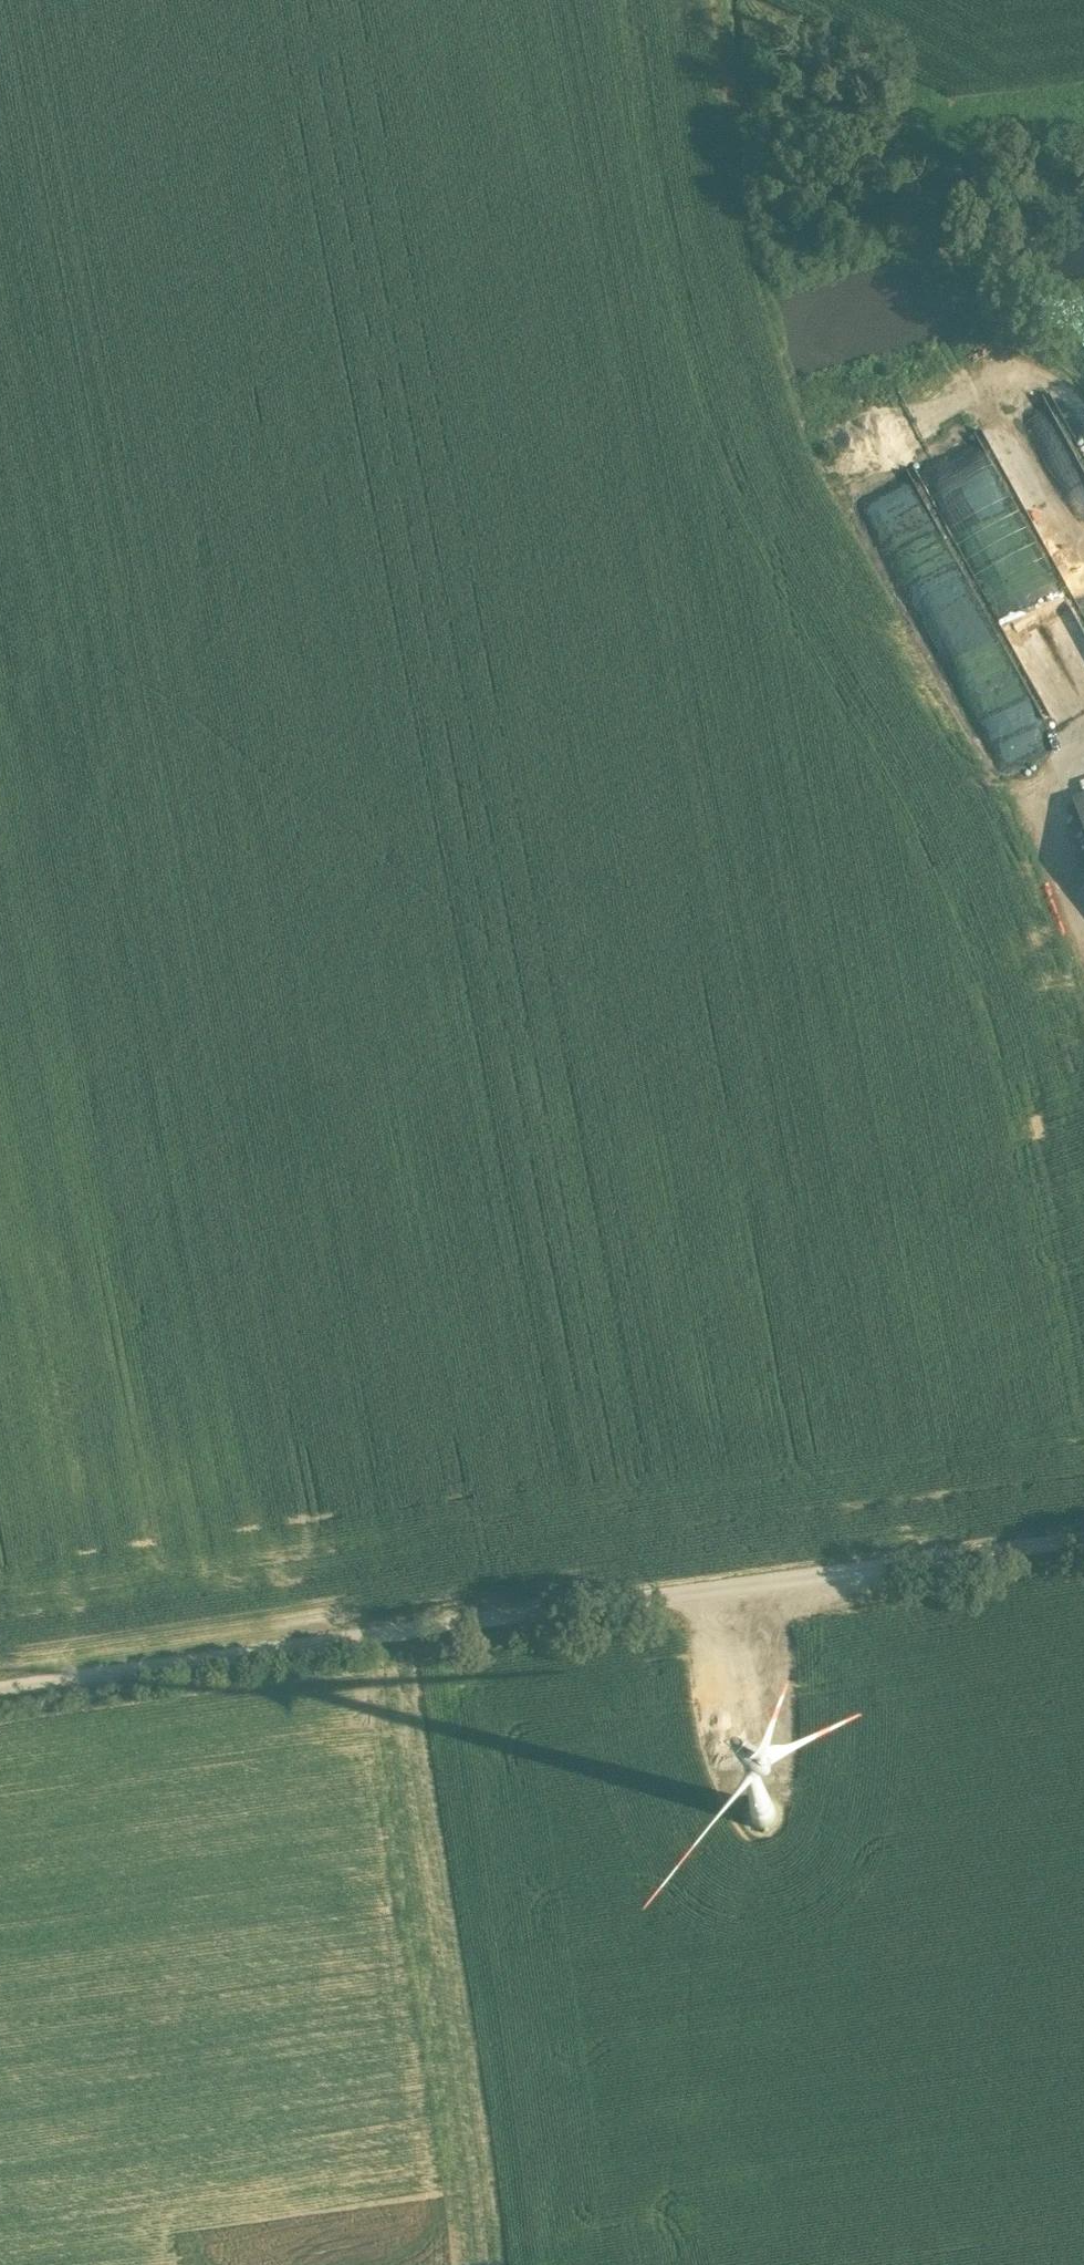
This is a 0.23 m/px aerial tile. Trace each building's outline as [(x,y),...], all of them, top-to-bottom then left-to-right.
[(975,437),(912,468),(957,560),(984,547),(981,541),(997,533),(992,524),(1012,514),(975,437)] [(1067,448),(1009,479),(1008,484),(1044,551),(1063,551),(1053,556),(1052,575),(1069,546),(1076,559),(1083,559),(1083,562),(1083,479),(1067,448)] [(1008,559),(1000,553),(990,567),(1006,579),(1017,564),(1009,559),(1008,559)]
